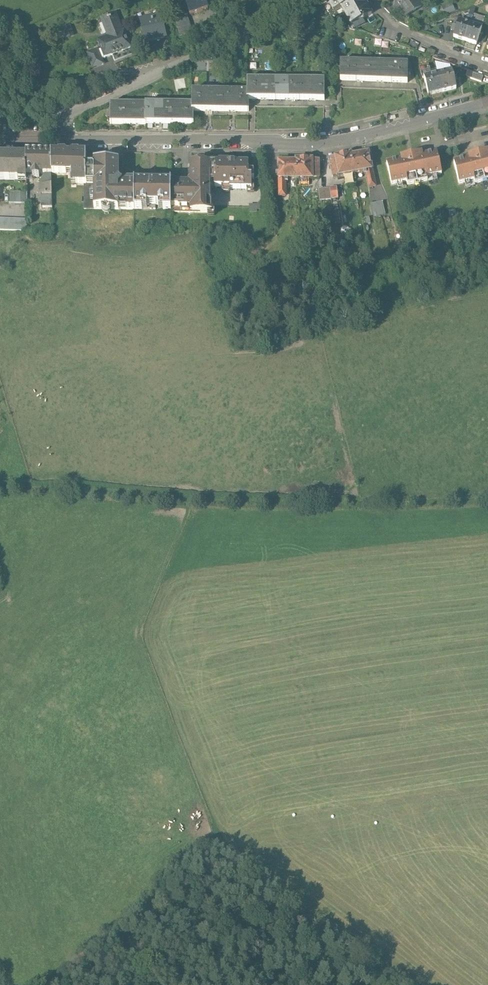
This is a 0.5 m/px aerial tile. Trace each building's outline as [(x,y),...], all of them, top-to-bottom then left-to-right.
[(204,0),(184,0),(190,18),(208,11),(204,0)] [(356,0),(342,0),(330,7),(334,14),(342,10),(341,9),(357,1),(356,0)] [(363,0),(358,0),(357,1),(341,9),(342,10),(346,18),(367,7),(363,0)] [(406,19),(421,9),(420,7),(421,3),(419,0),(393,0),(406,19)] [(158,3),(161,15),(162,20),(167,19),(163,2),(158,3)] [(439,13),(441,17),(442,21),(457,15),(452,5),(446,8),(447,9),(439,13)] [(372,16),(367,7),(346,18),(351,27),(363,21),(363,22),(364,21),(364,20),(372,16)] [(161,15),(140,20),(146,44),(166,39),(162,20),(161,15)] [(473,18),(471,25),(465,42),(476,46),(484,22),(481,22),(482,19),(474,16),(473,18)] [(123,32),(117,17),(111,19),(111,17),(106,19),(106,21),(105,21),(110,37),(98,42),(101,50),(98,51),(102,60),(104,59),(105,59),(131,49),(124,32),(123,32)] [(471,25),(473,18),(469,17),(466,17),(464,23),(471,25)] [(193,37),(187,19),(175,23),(181,41),(193,37)] [(464,23),(459,22),(457,27),(455,33),(454,38),(465,42),(471,25),(464,23)] [(65,25),(67,37),(74,36),(71,24),(65,25)] [(102,60),(98,51),(98,50),(87,54),(93,69),(104,65),(102,60)] [(407,66),(341,65),(341,84),(407,84),(407,66)] [(422,79),(423,79),(428,96),(442,92),(438,75),(431,77),(429,68),(420,70),(422,79)] [(438,75),(442,92),(456,88),(452,71),(438,75)] [(483,77),(472,73),(470,79),(481,82),(483,77)] [(324,84),(248,83),(248,94),(248,102),(249,102),(324,103),(324,84)] [(249,102),(248,102),(248,94),(193,94),(192,105),(192,113),(193,113),(249,113),(249,102)] [(110,113),(108,113),(107,114),(106,115),(106,116),(106,117),(107,117),(107,118),(108,118),(108,121),(110,121),(110,123),(146,124),(146,105),(110,105),(110,113)] [(193,113),(192,113),(192,105),(146,105),(146,124),(193,124),(193,113)] [(454,158),(459,178),(474,174),(475,178),(487,174),(487,147),(468,152),(469,154),(454,158)] [(442,169),(437,149),(422,152),(422,150),(401,155),(401,157),(387,161),(392,181),(407,177),(407,181),(416,179),(415,176),(419,175),(420,178),(428,176),(427,172),(442,169)] [(51,172),(71,172),(71,182),(84,182),(84,164),(86,164),(86,151),(79,151),(79,150),(59,150),(59,151),(51,151),(51,172)] [(51,151),(26,151),(27,173),(32,172),(33,175),(39,175),(40,172),(42,172),(44,170),(46,172),(51,172),(51,151)] [(350,153),(354,171),(363,169),(372,167),(368,151),(351,155),(351,153),(350,153)] [(354,171),(350,153),(329,158),(333,176),(354,171)] [(0,154),(0,178),(26,178),(26,154),(0,154)] [(86,164),(84,164),(84,182),(94,182),(94,206),(134,206),(134,179),(126,179),(126,181),(122,181),(119,178),(119,164),(119,160),(114,160),(99,159),(94,159),(94,164),(86,164)] [(191,178),(188,181),(188,182),(171,182),(171,206),(171,209),(211,209),(211,184),(230,184),(230,186),(251,186),(251,176),(254,176),(254,170),(253,170),(253,167),(251,166),(248,166),(248,163),(247,162),(236,162),(235,163),(235,164),(230,163),(230,161),(230,160),(220,160),(219,161),(219,162),(205,162),(205,160),(204,159),(198,159),(197,160),(197,162),(191,162),(191,178)] [(296,161),(279,161),(279,178),(288,177),(297,177),(297,159),(296,159),(296,161)] [(319,159),(297,159),(297,177),(319,177),(319,159)] [(376,183),(372,167),(363,169),(364,171),(367,171),(370,184),(376,183)] [(51,172),(46,172),(41,180),(41,205),(52,205),(51,172)] [(288,177),(279,178),(279,194),(285,194),(285,180),(288,180),(288,177)] [(134,179),(134,206),(142,206),(142,202),(149,202),(150,206),(155,206),(155,202),(163,202),(163,206),(171,206),(171,182),(171,179),(163,179),(163,181),(155,181),(155,184),(150,184),(150,181),(142,181),(142,179),(134,179)] [(330,186),(331,196),(338,195),(337,185),(330,186)] [(320,198),(331,197),(331,196),(330,186),(318,187),(320,198)] [(26,189),(9,190),(9,201),(27,200),(26,189)] [(261,197),(257,201),(249,201),(250,207),(256,207),(257,204),(264,204),(264,197),(261,197)] [(373,212),(385,209),(383,198),(371,201),(373,212)] [(27,216),(0,216),(0,228),(27,228),(27,216)]
